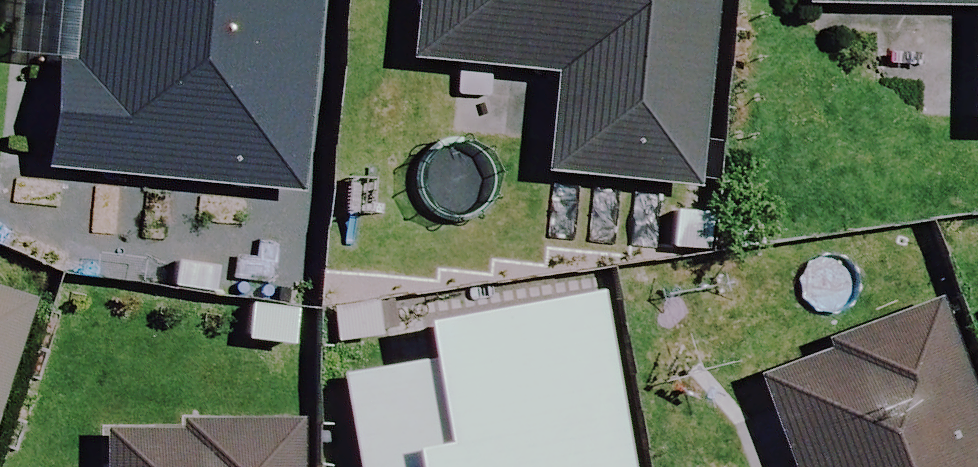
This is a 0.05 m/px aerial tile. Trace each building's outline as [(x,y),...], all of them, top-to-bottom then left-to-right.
[(80,41),(61,40),(48,179),(288,202),(308,0),(83,0),(80,41)] [(410,64),(554,77),(545,177),(689,191),(707,0),(416,0),(410,64)] [(799,14),(977,18),(977,0),(799,0),(799,14)] [(0,288),(0,382),(27,297),(0,288)] [(597,288),(389,321),(397,369),(335,379),(349,466),(625,466),(597,288)] [(940,320),(763,377),(792,466),(977,466),(977,439),(940,320)] [(296,449),(112,443),(111,466),(295,466),(296,449)]
